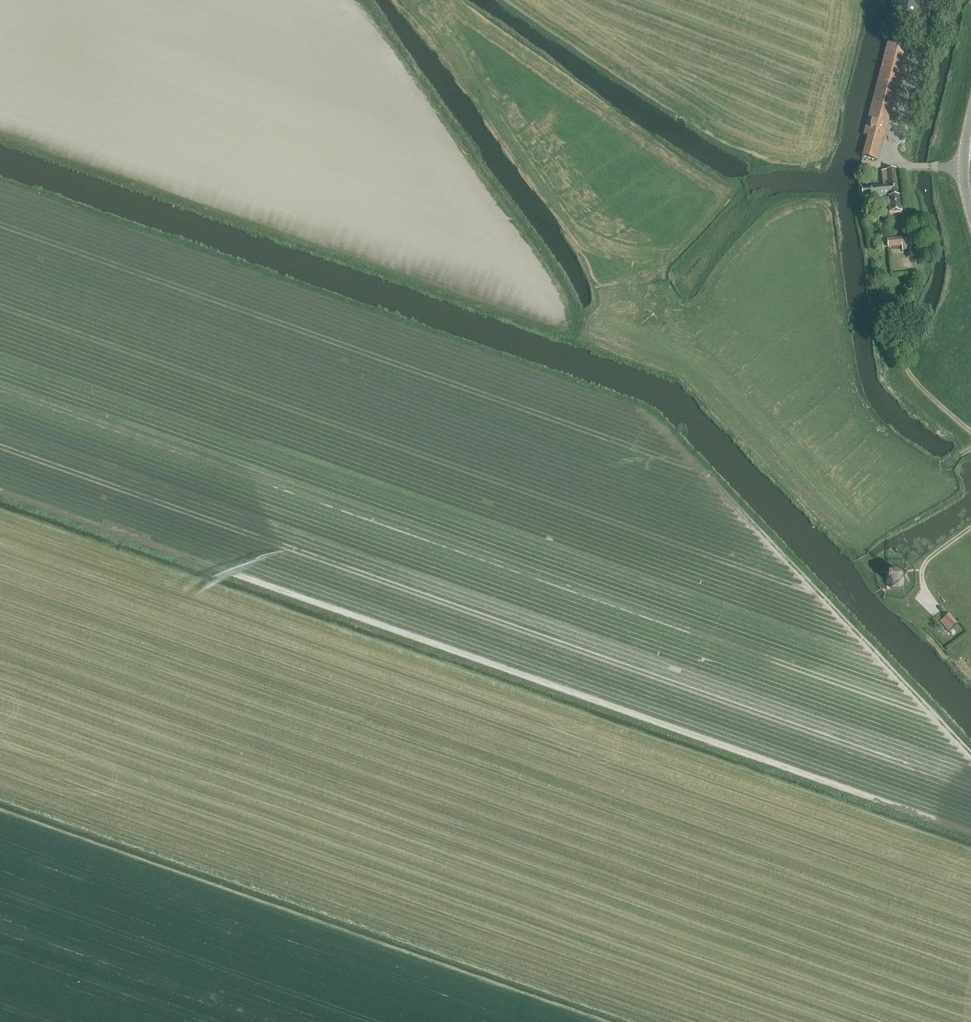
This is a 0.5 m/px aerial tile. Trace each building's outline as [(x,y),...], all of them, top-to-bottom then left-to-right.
[(859,155),(878,161),(907,48),(900,46),(901,43),(894,41),(893,45),(888,43),(859,155)] [(862,199),(888,196),(890,214),(901,213),(897,171),(882,172),(884,186),(861,188),(862,199)] [(888,248),(902,246),(903,251),(912,250),(910,238),(887,240),(888,248)] [(892,589),(899,589),(905,584),(905,575),(899,570),(892,570),(886,575),(886,583),(892,589)] [(942,621),(949,630),(957,624),(950,615),(942,621)]
